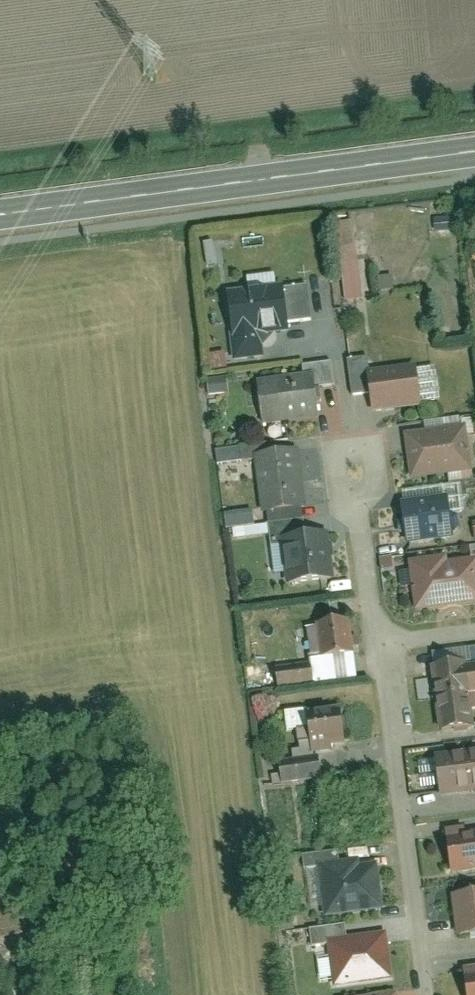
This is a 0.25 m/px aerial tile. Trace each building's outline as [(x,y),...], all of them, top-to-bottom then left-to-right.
[(337,221),(341,300),(360,299),(355,220),(337,221)] [(290,331),(284,288),(230,297),(235,332),(230,333),(234,364),(266,359),(263,335),(290,331)] [(425,407),(418,366),(370,374),(377,414),(425,407)] [(319,422),(313,377),(259,384),(265,429),(319,422)] [(474,470),(467,425),(404,436),(412,481),(474,470)] [(241,446),(213,449),(216,465),(243,462),(241,446)] [(298,452),(254,458),(262,513),(307,507),(298,452)] [(449,498),(402,504),(407,545),(455,539),(449,498)] [(226,513),(228,537),(267,534),(266,524),(253,525),(252,512),(226,513)] [(335,578),(328,534),(282,541),(288,585),(335,578)] [(408,561),(416,615),(474,607),(474,547),(471,547),(473,560),(451,564),(450,555),(408,561)] [(359,677),(352,621),(307,627),(312,663),(273,668),(276,689),(359,677)] [(468,695),(474,694),(474,647),(432,653),(438,698),(468,695)] [(442,731),(472,727),(468,695),(438,698),(442,731)] [(316,748),(348,743),(342,708),(308,712),(316,748)] [(438,758),(443,793),(474,789),(474,753),(438,758)] [(448,831),(454,872),(474,868),(474,833),(464,834),(463,829),(448,831)] [(326,915),(386,907),(379,853),(319,861),(326,915)] [(474,932),(474,891),(455,893),(459,933),(474,932)] [(390,977),(384,935),(330,942),(336,984),(390,977)] [(316,959),(320,980),(331,978),(327,957),(316,959)] [(468,994),(474,994),(474,972),(465,974),(468,994)]
